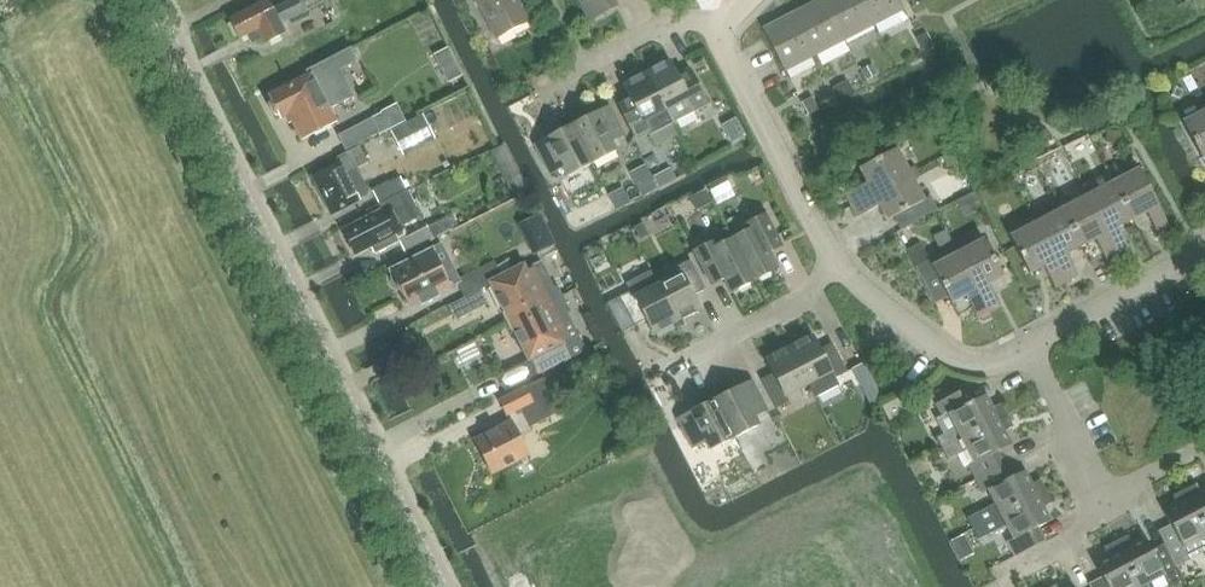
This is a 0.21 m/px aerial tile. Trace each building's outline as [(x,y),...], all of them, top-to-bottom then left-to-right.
[(297,0),(290,0),(271,10),(266,1),(228,20),(238,39),(247,34),(251,42),(259,38),(262,44),(283,34),(279,25),(303,13),(297,0)] [(496,39),(528,22),(517,0),(476,0),(496,39)] [(590,22),(617,7),(613,0),(579,0),(590,22)] [(814,56),(844,40),(823,0),(821,0),(793,15),(814,56)] [(844,40),(874,25),(861,0),(823,0),(844,40)] [(874,25),(904,9),(899,0),(861,0),(874,25)] [(763,30),(781,64),(784,71),(814,56),(793,15),(763,30)] [(339,71),(333,58),(306,72),(308,75),(269,95),(270,98),(266,104),(271,113),(278,114),(280,117),(288,113),(301,139),(334,122),(328,111),(353,98),(339,71)] [(670,61),(647,74),(669,117),(672,123),(708,104),(705,98),(689,69),(678,75),(670,61)] [(442,70),(449,83),(463,76),(456,63),(442,70)] [(630,100),(618,106),(633,135),(636,141),(652,133),(652,134),(672,123),(669,117),(647,74),(623,86),(630,100)] [(580,109),(566,116),(592,164),(617,151),(613,142),(625,136),(610,106),(585,119),(580,109)] [(1182,123),(1201,159),(1204,156),(1204,111),(1182,123)] [(390,131),(403,156),(436,140),(423,115),(390,131)] [(567,177),(592,164),(566,116),(553,123),(558,132),(534,145),(550,175),(562,169),(567,177)] [(370,120),(339,136),(347,150),(377,133),(370,120)] [(514,164),(504,145),(491,152),(498,166),(506,169),(514,164)] [(339,161),(311,176),(330,216),(364,198),(367,189),(356,168),(367,162),(359,146),(346,152),(337,157),(339,161)] [(844,196),(850,207),(908,176),(895,150),(859,168),(868,184),(844,196)] [(1138,171),(1112,184),(1131,220),(1145,212),(1156,233),(1167,227),(1138,171)] [(908,176),(850,207),(855,217),(879,205),(886,220),(894,216),(901,229),(938,211),(931,196),(921,201),(908,176)] [(1112,184),(1087,197),(1116,254),(1127,248),(1116,228),(1131,220),(1112,184)] [(398,243),(396,239),(403,235),(399,228),(420,217),(416,209),(406,190),(396,195),(380,204),(382,209),(342,230),(355,255),(369,247),(374,256),(398,243)] [(1087,197),(1062,210),(1080,246),(1095,238),(1105,259),(1116,254),(1087,197)] [(1062,210),(1036,223),(1066,280),(1077,274),(1066,253),(1080,246),(1062,210)] [(732,239),(755,282),(778,269),(768,250),(780,244),(765,214),(752,221),(755,227),(732,239)] [(447,218),(427,228),(434,240),(454,231),(447,218)] [(1066,280),(1036,223),(1010,237),(1029,273),(1044,265),(1055,286),(1066,280)] [(707,244),(694,251),(709,281),(712,286),(723,280),(731,294),(755,282),(732,239),(727,228),(704,240),(707,244)] [(957,253),(987,311),(998,305),(987,284),(1002,276),(983,240),(957,253)] [(435,294),(457,283),(456,281),(458,281),(449,263),(439,268),(430,250),(389,270),(391,274),(391,282),(397,286),(407,308),(420,301),(422,304),(437,297),(435,294)] [(927,261),(915,268),(935,304),(947,298),(950,304),(965,296),(976,316),(987,311),(957,253),(931,267),(927,261)] [(677,322),(700,310),(693,296),(705,290),(690,261),(677,268),(680,274),(658,285),(677,322)] [(458,281),(456,281),(457,283),(464,297),(474,292),(489,284),(488,282),(499,277),(492,264),(458,281)] [(489,284),(505,316),(503,317),(507,324),(561,296),(557,289),(553,291),(539,264),(525,271),(522,265),(512,271),(499,277),(488,282),(489,284)] [(632,291),(607,304),(622,333),(646,321),(653,334),(677,322),(658,285),(635,297),(632,291)] [(507,324),(510,331),(513,330),(528,360),(534,357),(541,371),(568,357),(565,351),(580,343),(561,305),(564,304),(561,296),(507,324)] [(472,312),(465,298),(449,306),(456,320),(472,312)] [(813,336),(789,348),(809,385),(815,398),(839,386),(835,379),(847,372),(832,343),(820,349),(813,336)] [(786,397),(809,385),(789,348),(765,360),(773,374),(761,380),(776,410),(789,403),(786,397)] [(871,378),(863,363),(853,369),(860,383),(871,378)] [(510,422),(474,440),(492,475),(513,464),(526,458),(528,456),(516,433),(565,408),(563,404),(558,407),(543,378),(498,402),(505,416),(507,416),(510,422)] [(709,390),(712,396),(734,438),(760,425),(755,417),(768,410),(752,380),(728,393),(722,383),(709,390)] [(676,419),(692,450),(705,443),(709,451),(734,438),(712,396),(709,390),(696,397),(701,407),(676,419)] [(937,420),(944,433),(935,438),(941,449),(1006,416),(1000,404),(991,409),(983,395),(970,402),(964,390),(935,404),(941,418),(937,420)] [(896,399),(881,407),(889,422),(898,418),(901,408),(896,399)] [(965,449),(972,464),(966,466),(973,480),(1004,464),(997,452),(1010,445),(1003,432),(1012,427),(1006,416),(941,449),(946,459),(965,449)] [(973,528),(1045,491),(1039,479),(1030,484),(1023,471),(1010,477),(1004,464),(973,480),(980,493),(986,490),(993,504),(974,514),(968,516),(973,528)] [(1184,490),(1185,493),(1204,531),(1204,491),(1199,493),(1195,485),(1184,490)] [(1155,532),(1161,544),(1174,567),(1202,553),(1204,559),(1204,531),(1185,493),(1184,490),(1173,496),(1177,505),(1163,513),(1169,525),(1155,532)] [(978,539),(985,536),(1005,526),(1012,540),(1008,542),(1015,555),(1044,540),(1037,527),(1049,521),(1042,507),(1051,503),(1045,491),(973,528),(978,539)] [(1113,542),(1137,586),(1151,586),(1148,582),(1161,576),(1167,586),(1173,586),(1182,583),(1174,567),(1161,544),(1149,550),(1143,538),(1130,545),(1125,536),(1113,542)] [(1113,542),(1102,548),(1106,557),(1093,564),(1099,577),(1087,583),(1090,586),(1136,586),(1113,542)]
